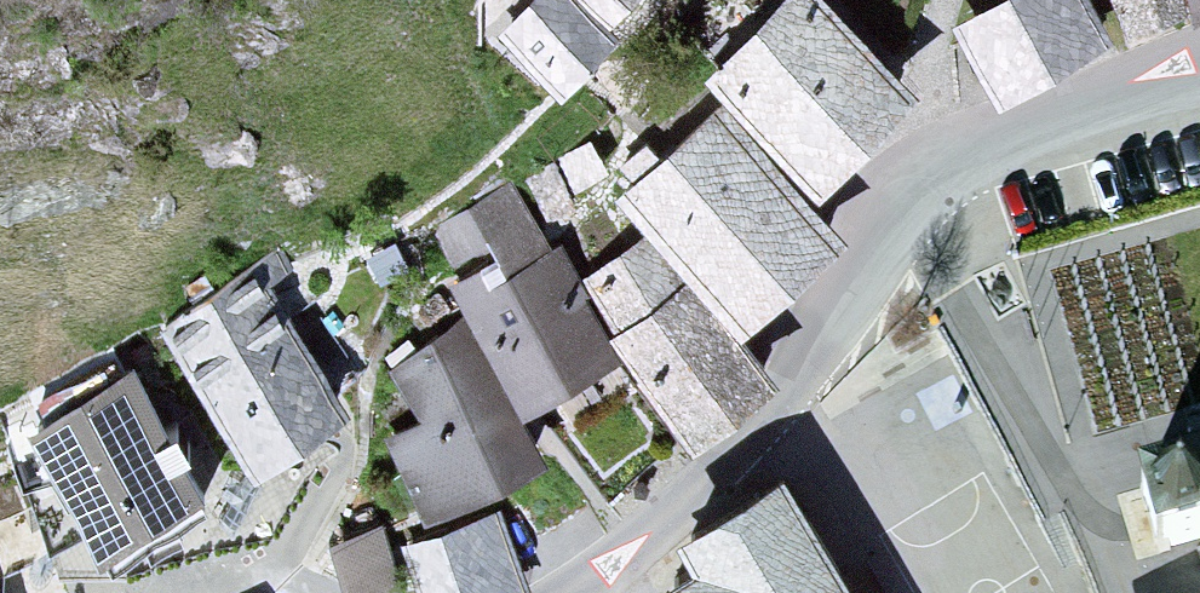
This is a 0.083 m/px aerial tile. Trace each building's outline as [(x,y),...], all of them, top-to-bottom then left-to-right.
[(497,46),(555,100),(613,39),(571,0),(540,0),(497,46)] [(613,24),(634,0),(585,0),(613,24)] [(817,193),(915,91),(820,0),(784,0),(703,84),(817,193)] [(995,106),(1110,42),(1087,0),(998,0),(951,26),(995,106)] [(1125,47),(1186,23),(1177,0),(1107,0),(1125,47)] [(1193,23),(1199,20),(1199,0),(1186,0),(1193,23)] [(617,207),(741,337),(840,243),(716,113),(617,207)] [(513,180),(433,229),(460,281),(450,287),(466,317),(522,425),(625,364),(609,341),(614,338),(582,280),(564,245),(551,251),(513,180)] [(641,241),(582,280),(614,338),(609,341),(625,364),(694,459),(781,392),(683,285),(641,241)] [(167,336),(258,471),(350,410),(260,275),(167,336)] [(466,317),(390,373),(420,425),(383,442),(430,530),(548,473),(522,425),(466,317)] [(22,424),(103,566),(216,502),(135,359),(22,424)] [(1113,493),(1132,570),(1199,552),(1199,428),(1173,436),(1187,478),(1113,493)] [(791,470),(669,540),(689,574),(668,586),(672,592),(863,592),(791,470)] [(417,538),(435,592),(467,592),(520,576),(498,511),(417,538)] [(397,576),(376,520),(336,535),(357,591),(397,576)] [(0,570),(0,592),(8,592),(0,570)]
